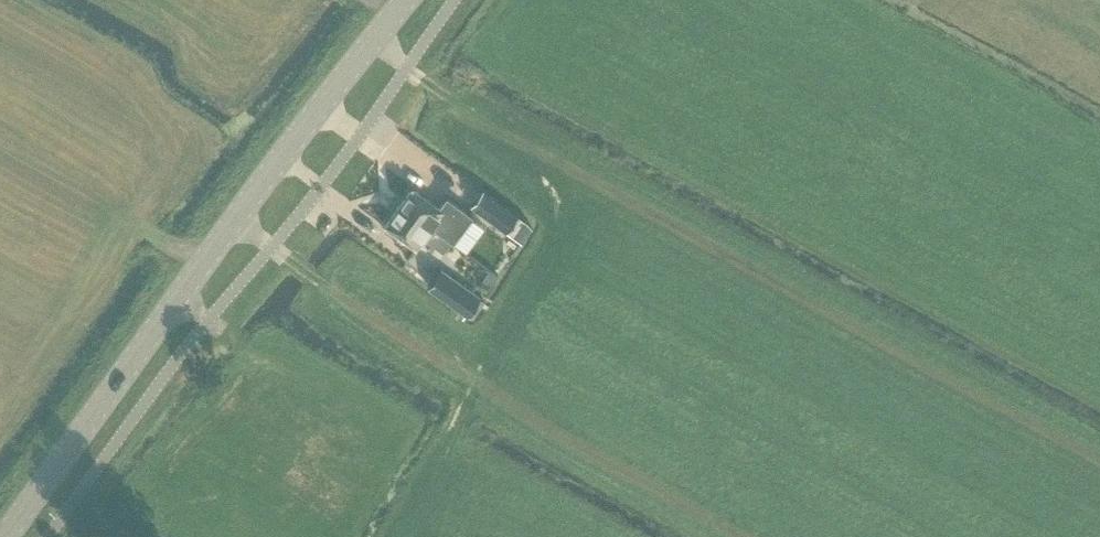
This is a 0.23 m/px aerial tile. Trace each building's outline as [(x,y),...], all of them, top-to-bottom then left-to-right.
[(401,206),(451,243),(454,244),(473,218),(447,199),(440,209),(413,190),(401,206)] [(531,228),(480,192),(469,208),(519,244),(531,228)] [(444,253),(451,243),(401,206),(386,227),(417,249),(424,239),(444,253)] [(440,271),(429,288),(469,316),(480,300),(440,271)]
